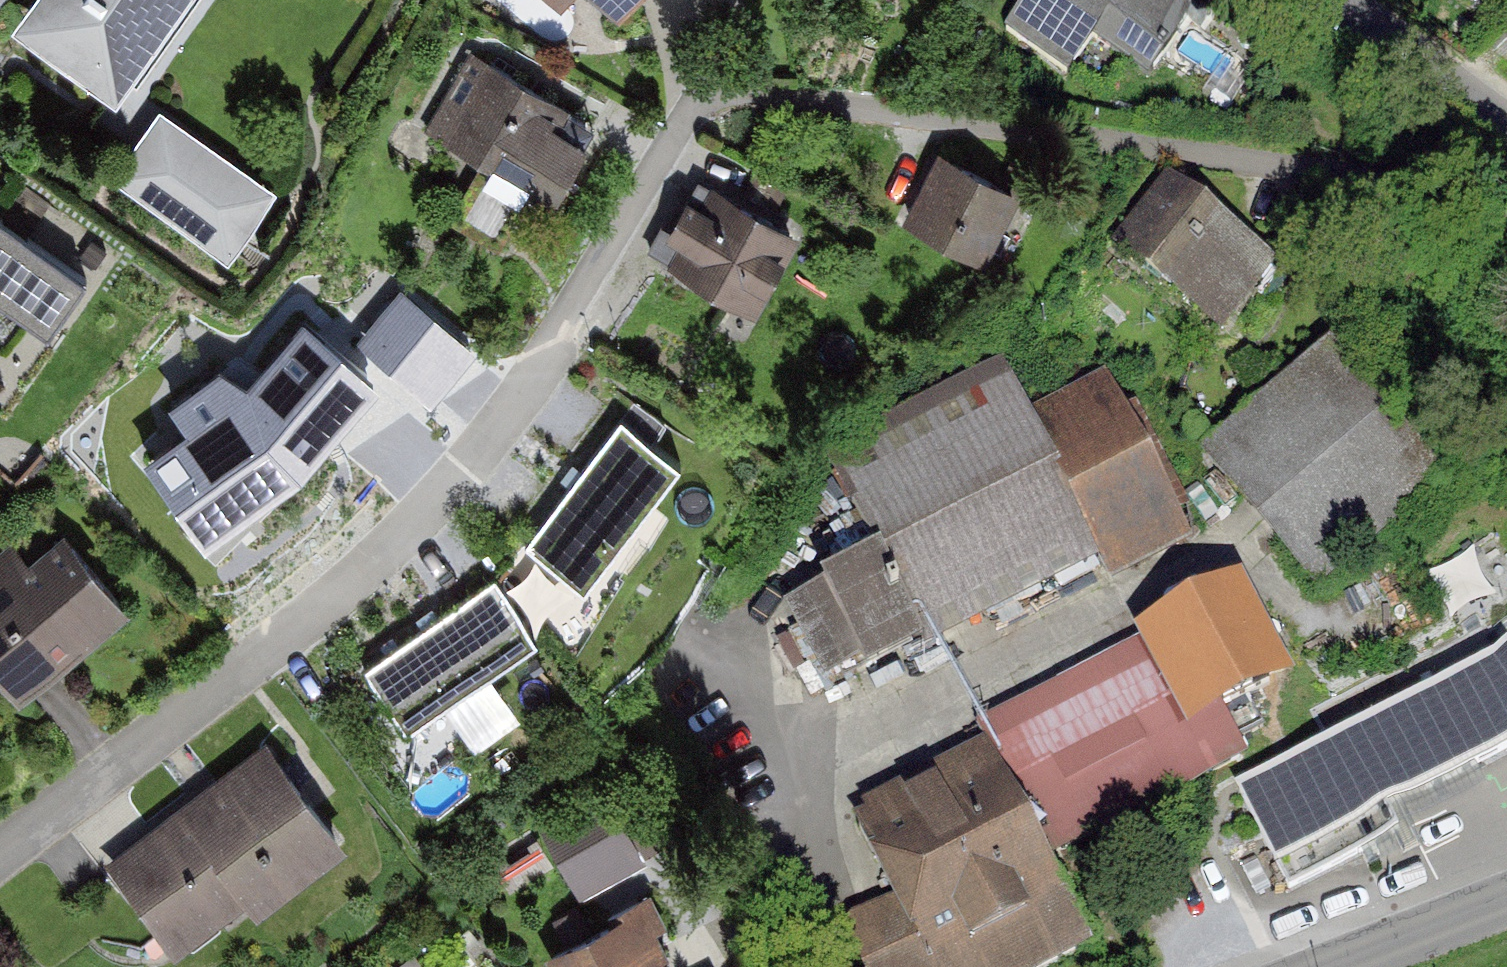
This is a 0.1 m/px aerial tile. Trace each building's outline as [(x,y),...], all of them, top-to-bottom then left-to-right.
[(26,23),(129,93),(192,0),(42,0),(26,23)] [(620,11),(628,0),(605,0),(620,11)] [(999,23),(1072,70),(1089,43),(1160,89),(1206,18),(1177,0),(1014,0),(999,23)] [(463,55),(413,131),(534,209),(583,132),(463,55)] [(276,205),(151,114),(92,194),(218,285),(276,205)] [(1014,195),(945,160),(910,228),(979,263),(1014,195)] [(1159,188),(1106,259),(1202,336),(1265,253),(1159,188)] [(786,242),(685,190),(643,272),(744,323),(786,242)] [(0,226),(0,311),(49,345),(88,287),(0,226)] [(393,311),(365,356),(427,394),(454,350),(393,311)] [(230,349),(147,448),(226,514),(309,415),(230,349)] [(1334,355),(1203,456),(1303,585),(1434,483),(1334,355)] [(825,468),(865,560),(779,597),(817,684),(904,647),(1081,569),(1089,585),(1181,545),(1105,371),(1012,412),(1003,390),(825,468)] [(611,424),(519,550),(656,642),(710,573),(637,522),(668,463),(611,424)] [(0,585),(0,688),(20,710),(125,616),(54,537),(0,585)] [(602,710),(656,642),(519,550),(505,571),(368,683),(415,739),(522,657),(602,710)] [(1233,597),(962,723),(978,757),(1032,873),(1303,747),(1233,597)] [(1239,800),(1283,891),(1397,837),(1388,820),(1506,763),(1506,676),(1505,672),(1239,800)] [(269,748),(108,872),(176,959),(336,835),(269,748)] [(841,821),(880,903),(819,932),(835,966),(1076,966),(1032,873),(978,757),(841,821)] [(600,799),(545,827),(576,890),(632,862),(600,799)] [(557,953),(564,966),(664,966),(636,913),(557,953)]
